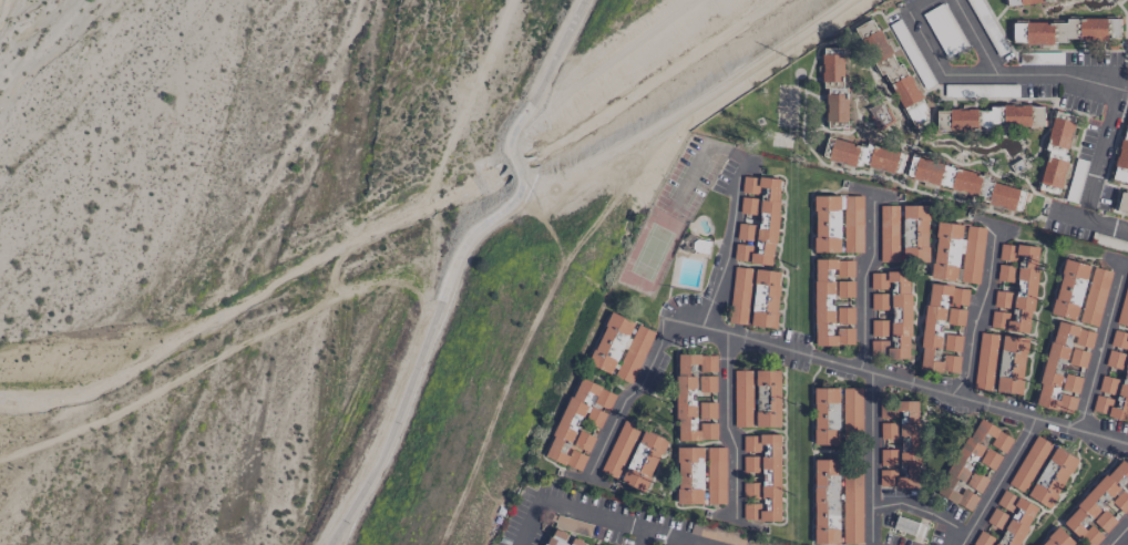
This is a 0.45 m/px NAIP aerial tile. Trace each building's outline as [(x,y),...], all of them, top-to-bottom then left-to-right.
[(1119,20),(1025,20),(1025,42),(1119,42),(1119,20)] [(820,86),(842,86),(843,54),(821,54),(820,86)] [(847,128),(847,93),(825,94),(826,128),(847,128)] [(893,123),(883,102),(867,110),(877,131),(893,123)] [(1043,127),(1043,106),(978,107),(978,127),(1043,127)] [(976,108),(949,109),(949,131),(977,131),(976,108)] [(1060,189),(1069,155),(1066,155),(1074,122),(1055,117),(1038,183),(1060,189)] [(1125,127),(1111,179),(1127,184),(1127,128),(1125,127)] [(904,153),(826,138),(822,159),(900,174),(904,153)] [(1025,191),(981,180),(982,175),(911,157),(906,177),(986,197),(985,203),(1020,212),(1025,191)] [(780,179),(741,176),(735,262),(773,265),(780,179)] [(1121,192),(1116,212),(1127,216),(1127,194),(1121,192)] [(840,252),(840,195),(814,196),(815,253),(840,252)] [(863,253),(862,196),(845,196),(846,253),(863,253)] [(899,206),(879,205),(879,262),(898,262),(899,206)] [(962,224),(937,222),(931,278),(956,281),(962,224)] [(985,228),(968,226),(961,282),(978,284),(985,228)] [(1030,333),(1039,247),(1000,243),(998,262),(996,286),(995,286),(990,329),(1030,333)] [(814,345),(853,346),(853,307),(833,307),(834,296),(853,296),(853,259),(815,259),(814,345)] [(1089,265),(1063,259),(1051,315),(1077,320),(1089,265)] [(781,272),(734,267),(728,323),(746,325),(751,284),(766,286),(764,309),(752,308),(750,326),(775,328),(781,272)] [(1111,271),(1093,267),(1080,322),(1098,326),(1111,271)] [(870,272),(870,311),(890,311),(890,320),(870,320),(871,358),(910,358),(909,272),(870,272)] [(1127,327),(1127,274),(1116,324),(1127,327)] [(965,307),(967,307),(968,288),(928,284),(920,362),(939,364),(943,322),(964,324),(965,307)] [(611,374),(634,322),(610,312),(587,364),(611,374)] [(1095,331),(1054,322),(1036,406),(1073,414),(1077,398),(1059,394),(1069,344),(1091,348),(1095,331)] [(654,333),(638,326),(615,376),(632,383),(654,333)] [(1114,329),(1110,346),(1127,350),(1127,333),(1114,329)] [(974,389),(992,391),(998,334),(979,333),(974,389)] [(961,336),(947,334),(946,349),(960,351),(961,336)] [(1026,338),(1001,336),(996,392),(1022,394),(1026,338)] [(1085,368),(1088,352),(1073,349),(1070,365),(1085,368)] [(1122,371),(1127,355),(1109,350),(1104,365),(1122,371)] [(715,355),(677,354),(676,440),(716,440),(716,421),(716,402),(715,402),(715,355)] [(1122,378),(1102,374),(1097,393),(1096,393),(1091,412),(1127,421),(1127,354),(1122,378)] [(958,373),(960,357),(941,355),(939,371),(958,373)] [(780,370),(733,371),(734,427),(780,426),(780,370)] [(1065,391),(1079,392),(1081,376),(1066,375),(1065,391)] [(580,471),(586,456),(568,449),(580,418),(600,427),(607,411),(608,412),(615,393),(577,377),(545,457),(580,471)] [(814,445),(839,445),(839,387),(813,388),(814,445)] [(860,387),(844,388),(845,441),(862,441),(860,387)] [(919,488),(919,401),(879,401),(879,439),(899,439),(899,449),(879,449),(879,488),(919,488)] [(1012,436),(974,418),(938,495),(971,511),(980,493),(963,485),(975,459),(979,461),(978,463),(995,471),(1012,436)] [(600,471),(616,479),(640,428),(623,420),(600,471)] [(569,448),(585,456),(594,437),(577,429),(569,448)] [(666,440),(643,430),(620,482),(644,492),(666,440)] [(780,435),(743,435),(743,473),(753,473),(753,483),(743,483),(743,520),(780,521),(780,435)] [(1052,445),(1036,435),(1007,484),(1023,494),(1052,445)] [(702,447),(675,448),(675,504),(703,504),(702,447)] [(725,447),(708,447),(709,504),(726,504),(725,447)] [(1028,498),(1051,509),(1076,458),(1053,447),(1028,498)] [(840,460),(815,459),(814,544),(839,544),(840,460)] [(1089,544),(1096,544),(1116,520),(1105,511),(1093,526),(1089,523),(1107,501),(1123,513),(1127,507),(1127,467),(1118,459),(1064,525),(1089,544)] [(966,485),(980,493),(988,480),(974,472),(966,485)] [(1003,490),(996,504),(1011,512),(1014,507),(1023,512),(1018,521),(993,508),(985,523),(1000,531),(996,539),(979,530),(971,544),(1017,544),(1037,507),(1003,490)] [(893,528),(913,535),(917,523),(897,516),(893,528)] [(1058,527),(1039,544),(1075,544),(1058,527)] [(553,528),(545,544),(586,544),(587,543),(553,528)]
